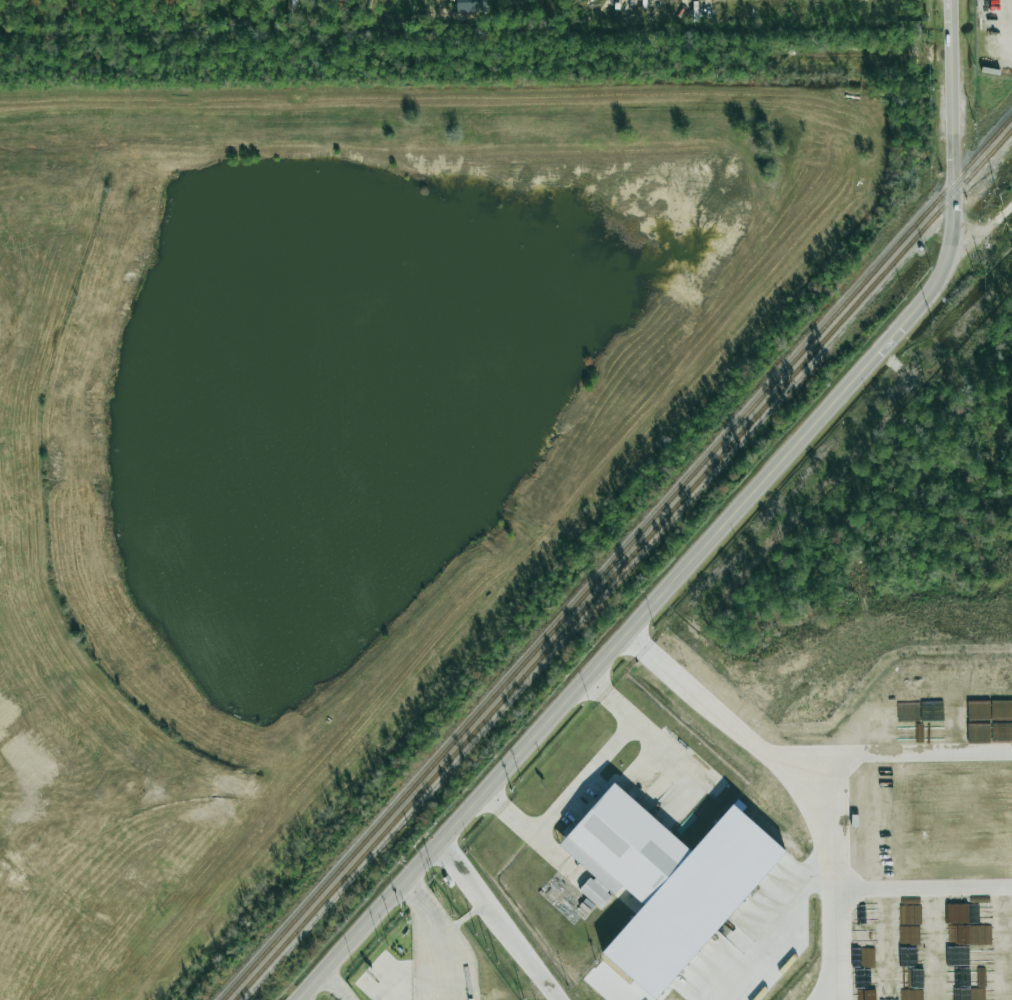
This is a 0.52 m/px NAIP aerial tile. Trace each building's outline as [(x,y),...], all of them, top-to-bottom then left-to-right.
[(287,22),(295,22),(296,0),(288,0),(287,22)] [(486,0),(456,0),(456,12),(486,12),(486,0)] [(731,805),(692,851),(612,783),(558,846),(593,875),(579,891),(600,909),(612,895),(613,896),(621,886),(643,905),(602,954),(657,999),(658,999),(784,849),(731,805)]
